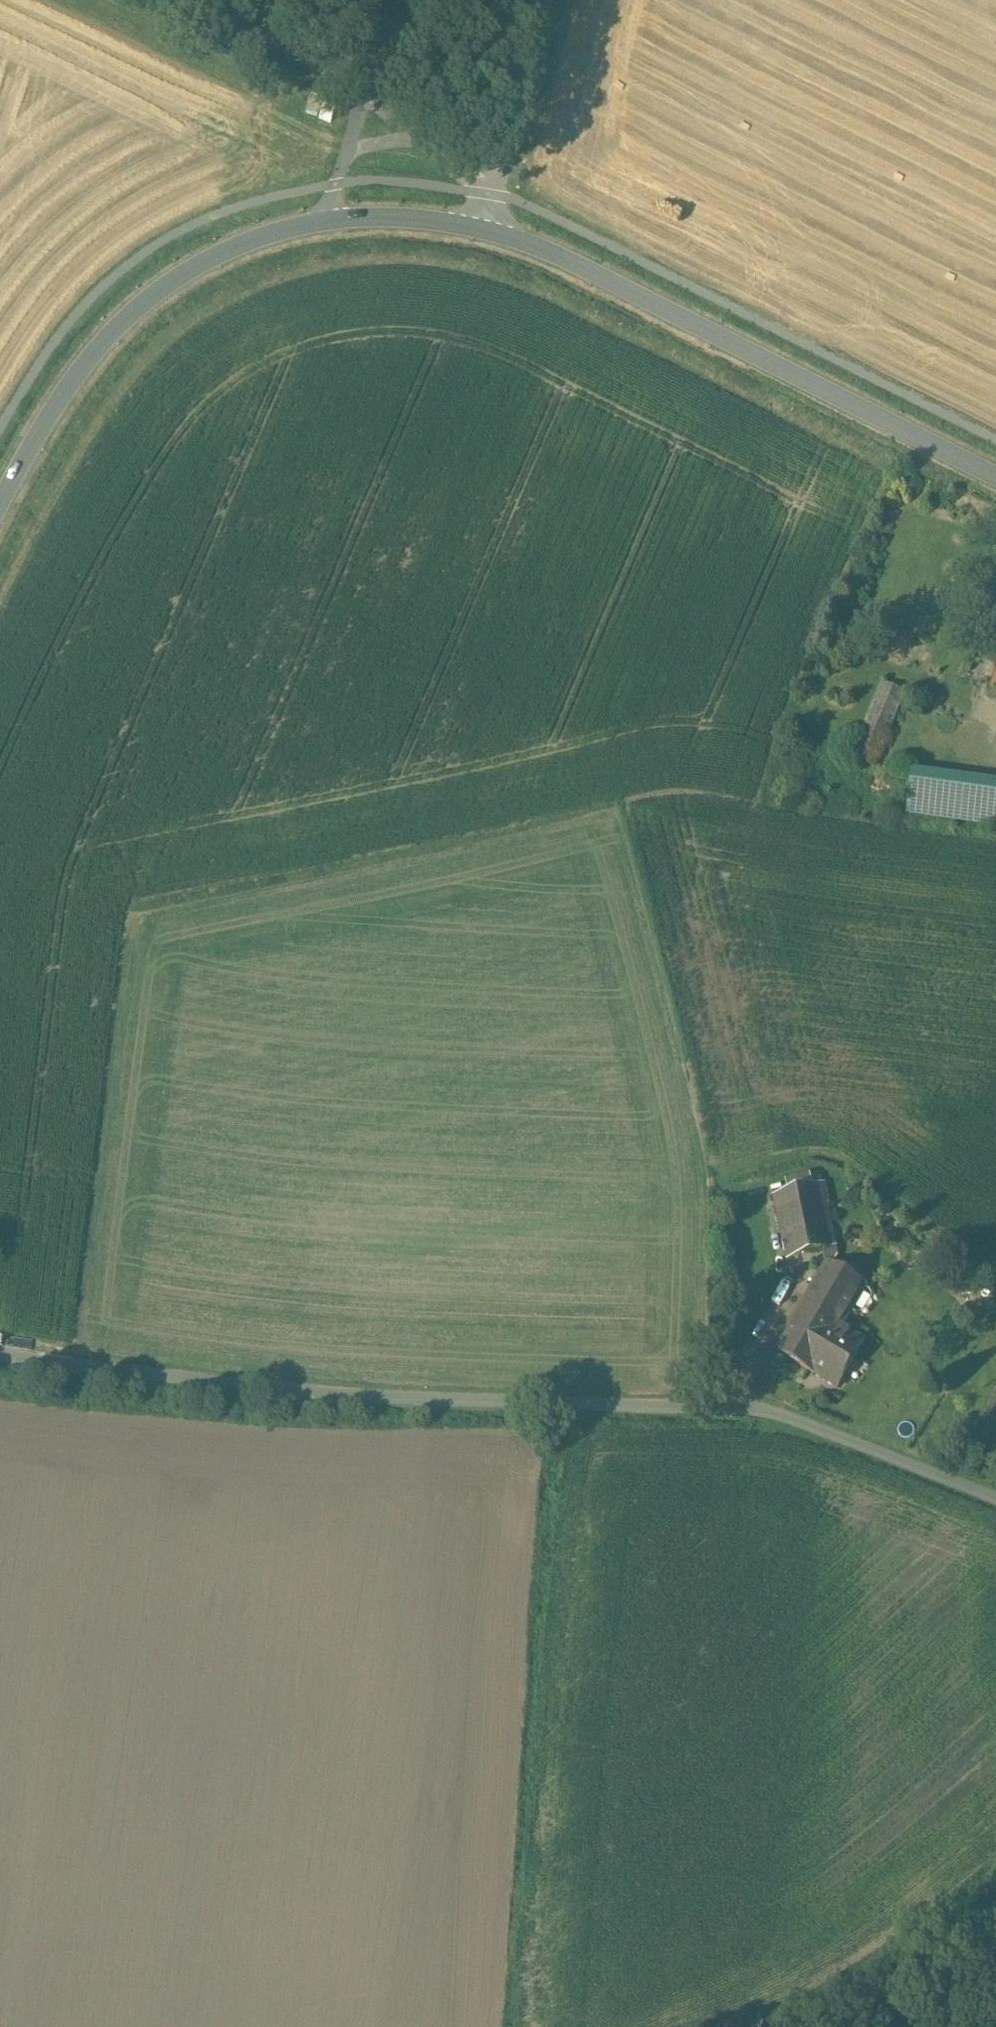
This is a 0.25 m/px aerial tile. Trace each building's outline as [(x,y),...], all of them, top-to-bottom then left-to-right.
[(904,692),(882,683),(853,756),(874,765),(904,692)] [(914,774),(909,814),(995,826),(995,786),(914,774)] [(832,1180),(773,1195),(787,1257),(846,1243),(832,1180)] [(826,1263),(775,1349),(813,1372),(841,1325),(866,1284),(828,1262),(826,1263)] [(864,1339),(841,1325),(813,1372),(837,1386),(864,1339)]
